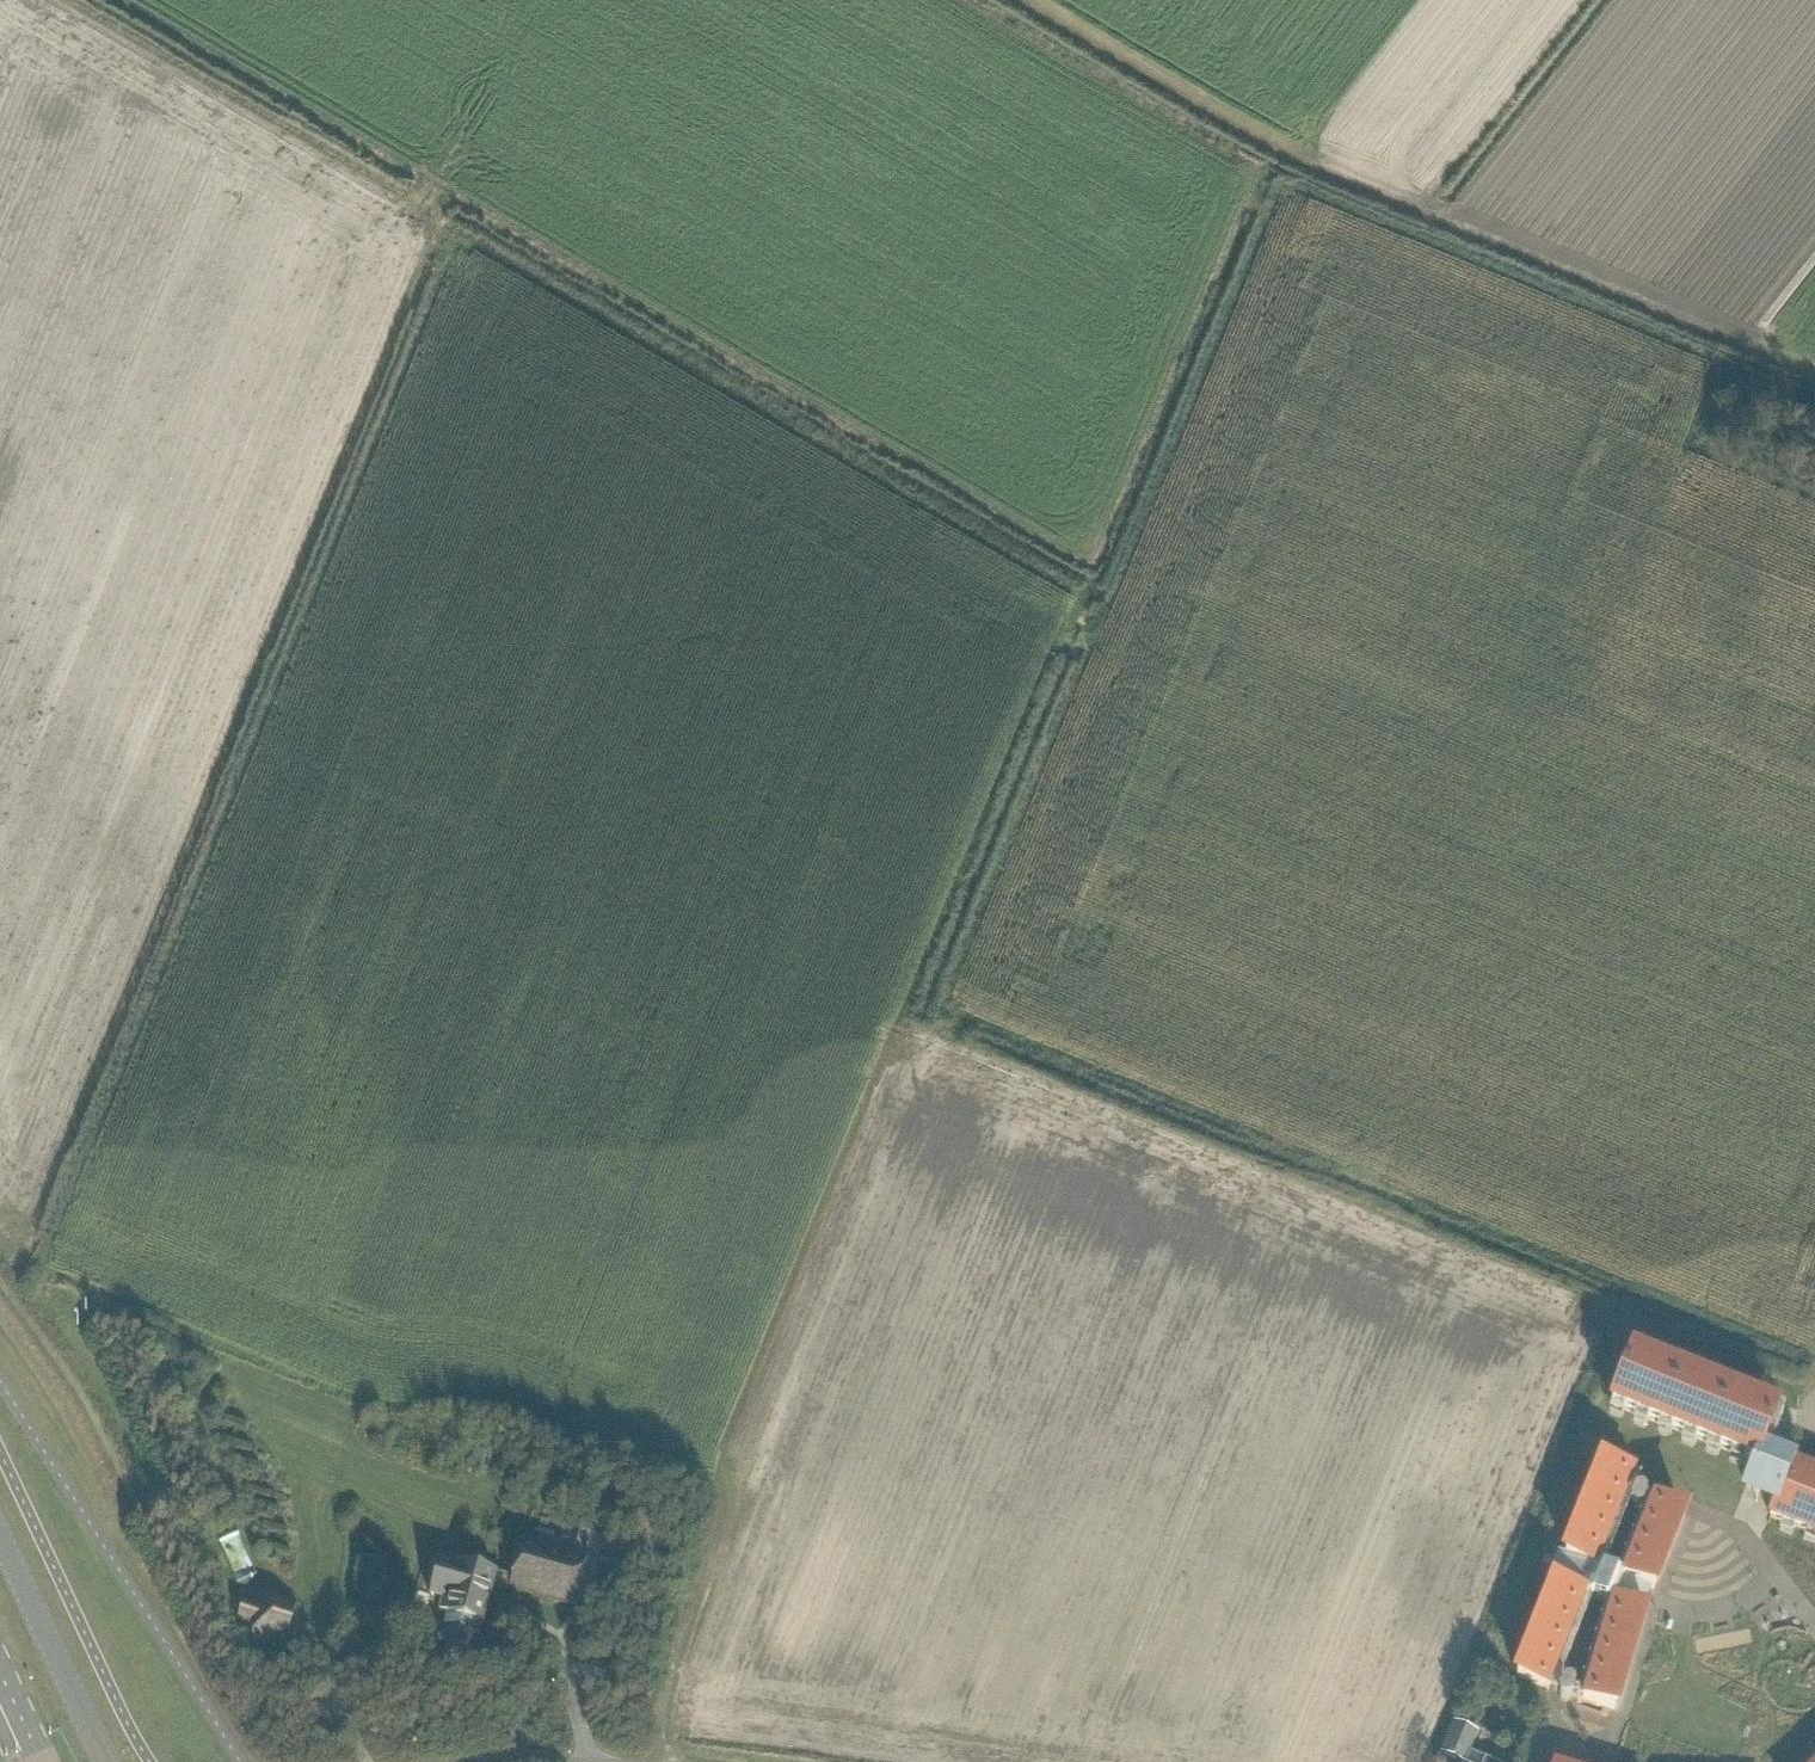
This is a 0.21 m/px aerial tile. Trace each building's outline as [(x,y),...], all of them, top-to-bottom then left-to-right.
[(1777,1413),(1631,1355),(1612,1404),(1756,1462),(1747,1486),(1778,1498),(1771,1516),(1814,1534),(1814,1478),(1790,1468),(1788,1473),(1772,1467),(1774,1461),(1760,1456),(1777,1413)] [(479,1475),(487,1451),(477,1448),(470,1471),(479,1475)] [(1557,1578),(1519,1676),(1549,1688),(1587,1594),(1606,1602),(1580,1691),(1575,1690),(1575,1689),(1576,1688),(1576,1687),(1575,1685),(1575,1684),(1574,1683),(1573,1682),(1571,1681),(1570,1681),(1569,1681),(1568,1681),(1567,1681),(1566,1681),(1565,1682),(1564,1683),(1563,1684),(1563,1685),(1560,1691),(1560,1692),(1560,1693),(1560,1695),(1560,1696),(1560,1697),(1561,1698),(1562,1699),(1563,1700),(1565,1700),(1566,1701),(1567,1701),(1568,1700),(1569,1700),(1570,1699),(1571,1699),(1572,1698),(1572,1697),(1573,1696),(1578,1697),(1578,1699),(1615,1710),(1644,1612),(1640,1611),(1649,1588),(1654,1589),(1684,1513),(1648,1498),(1647,1500),(1646,1499),(1647,1498),(1647,1497),(1647,1496),(1647,1494),(1646,1493),(1646,1492),(1645,1491),(1644,1491),(1643,1490),(1642,1490),(1640,1490),(1639,1490),(1638,1490),(1637,1491),(1636,1491),(1635,1492),(1634,1493),(1634,1494),(1632,1500),(1631,1501),(1631,1503),(1631,1504),(1632,1505),(1632,1506),(1633,1507),(1634,1508),(1635,1509),(1636,1509),(1637,1509),(1638,1509),(1639,1509),(1640,1509),(1641,1509),(1642,1508),(1643,1507),(1644,1506),(1644,1505),(1645,1505),(1618,1574),(1598,1566),(1633,1476),(1635,1472),(1605,1460),(1566,1557),(1561,1555),(1552,1576),(1557,1578)] [(524,1541),(514,1578),(511,1589),(575,1607),(588,1559),(524,1541)] [(511,1589),(514,1578),(462,1563),(461,1564),(460,1567),(441,1561),(431,1596),(444,1600),(441,1612),(448,1614),(444,1627),(441,1626),(433,1655),(473,1667),(481,1637),(478,1636),(481,1624),(483,1624),(494,1584),(511,1589)] [(245,1600),(239,1619),(258,1625),(255,1637),(286,1646),(298,1603),(267,1594),(264,1605),(245,1600)] [(1461,1761),(1495,1761),(1471,1752),(1480,1732),(1455,1721),(1441,1753),(1461,1761)]
